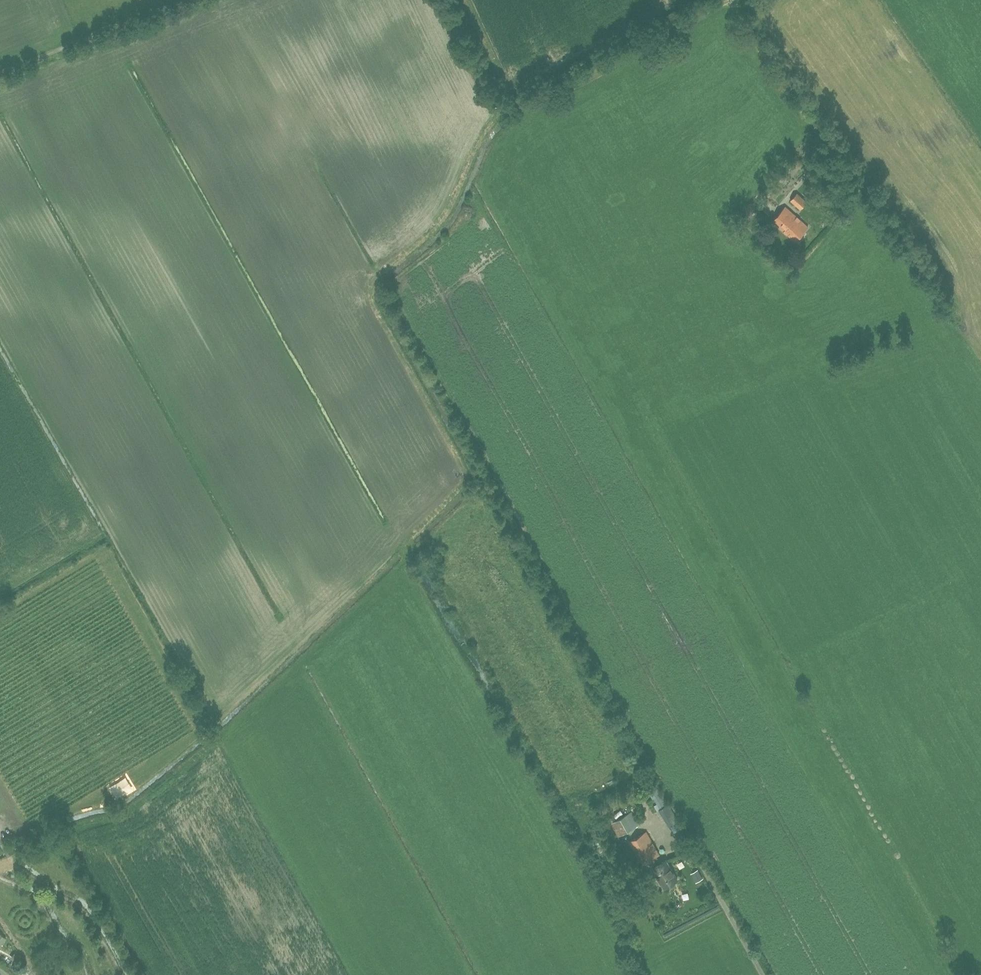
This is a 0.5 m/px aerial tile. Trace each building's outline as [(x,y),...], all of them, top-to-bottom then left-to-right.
[(801,210),(808,202),(797,193),(791,200),(801,210)] [(796,242),(808,227),(785,206),(772,221),(796,242)] [(670,827),(679,821),(662,793),(653,799),(656,804),(654,806),(657,811),(659,810),(670,827)] [(619,836),(639,824),(632,812),(611,824),(619,836)] [(664,888),(677,880),(665,860),(662,862),(657,856),(660,855),(646,832),(629,842),(643,865),(649,861),(653,867),(652,868),(664,888)] [(694,874),(699,883),(706,878),(701,869),(694,874)] [(10,956),(16,949),(13,944),(0,934),(0,948),(10,956)]
